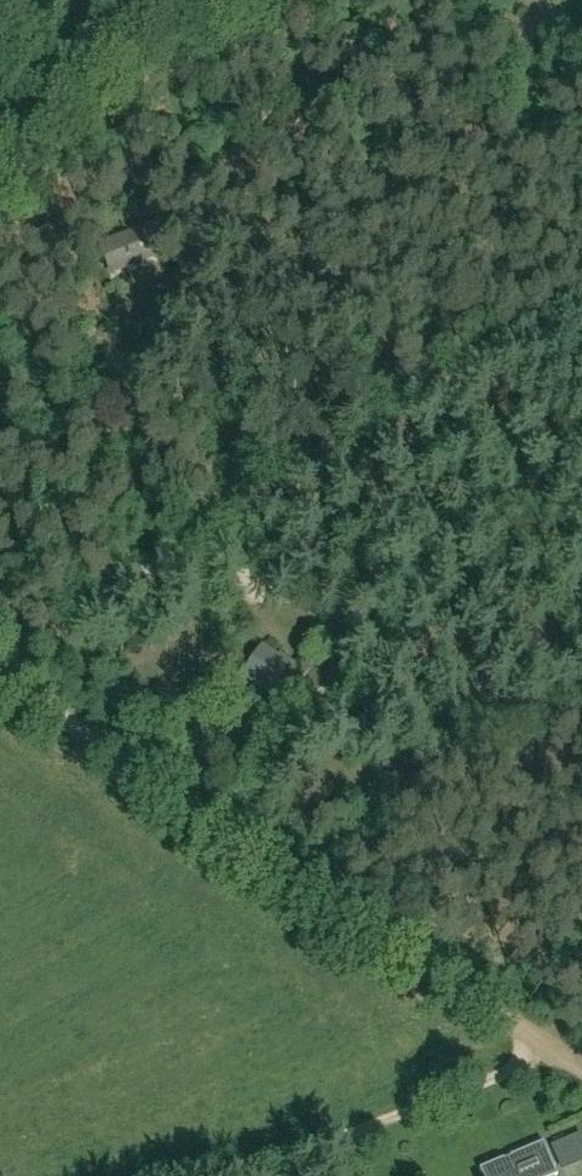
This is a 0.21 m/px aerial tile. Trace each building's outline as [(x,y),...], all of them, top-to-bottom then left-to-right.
[(160,221),(99,244),(111,276),(172,253),(160,221)] [(282,602),(276,618),(291,623),(296,607),(282,602)] [(243,675),(283,704),(309,667),(299,661),(293,669),(263,647),(243,675)] [(511,1155),(512,1159),(505,1162),(503,1159),(479,1169),(482,1175),(555,1175),(558,1175),(544,1142),(511,1155)]
